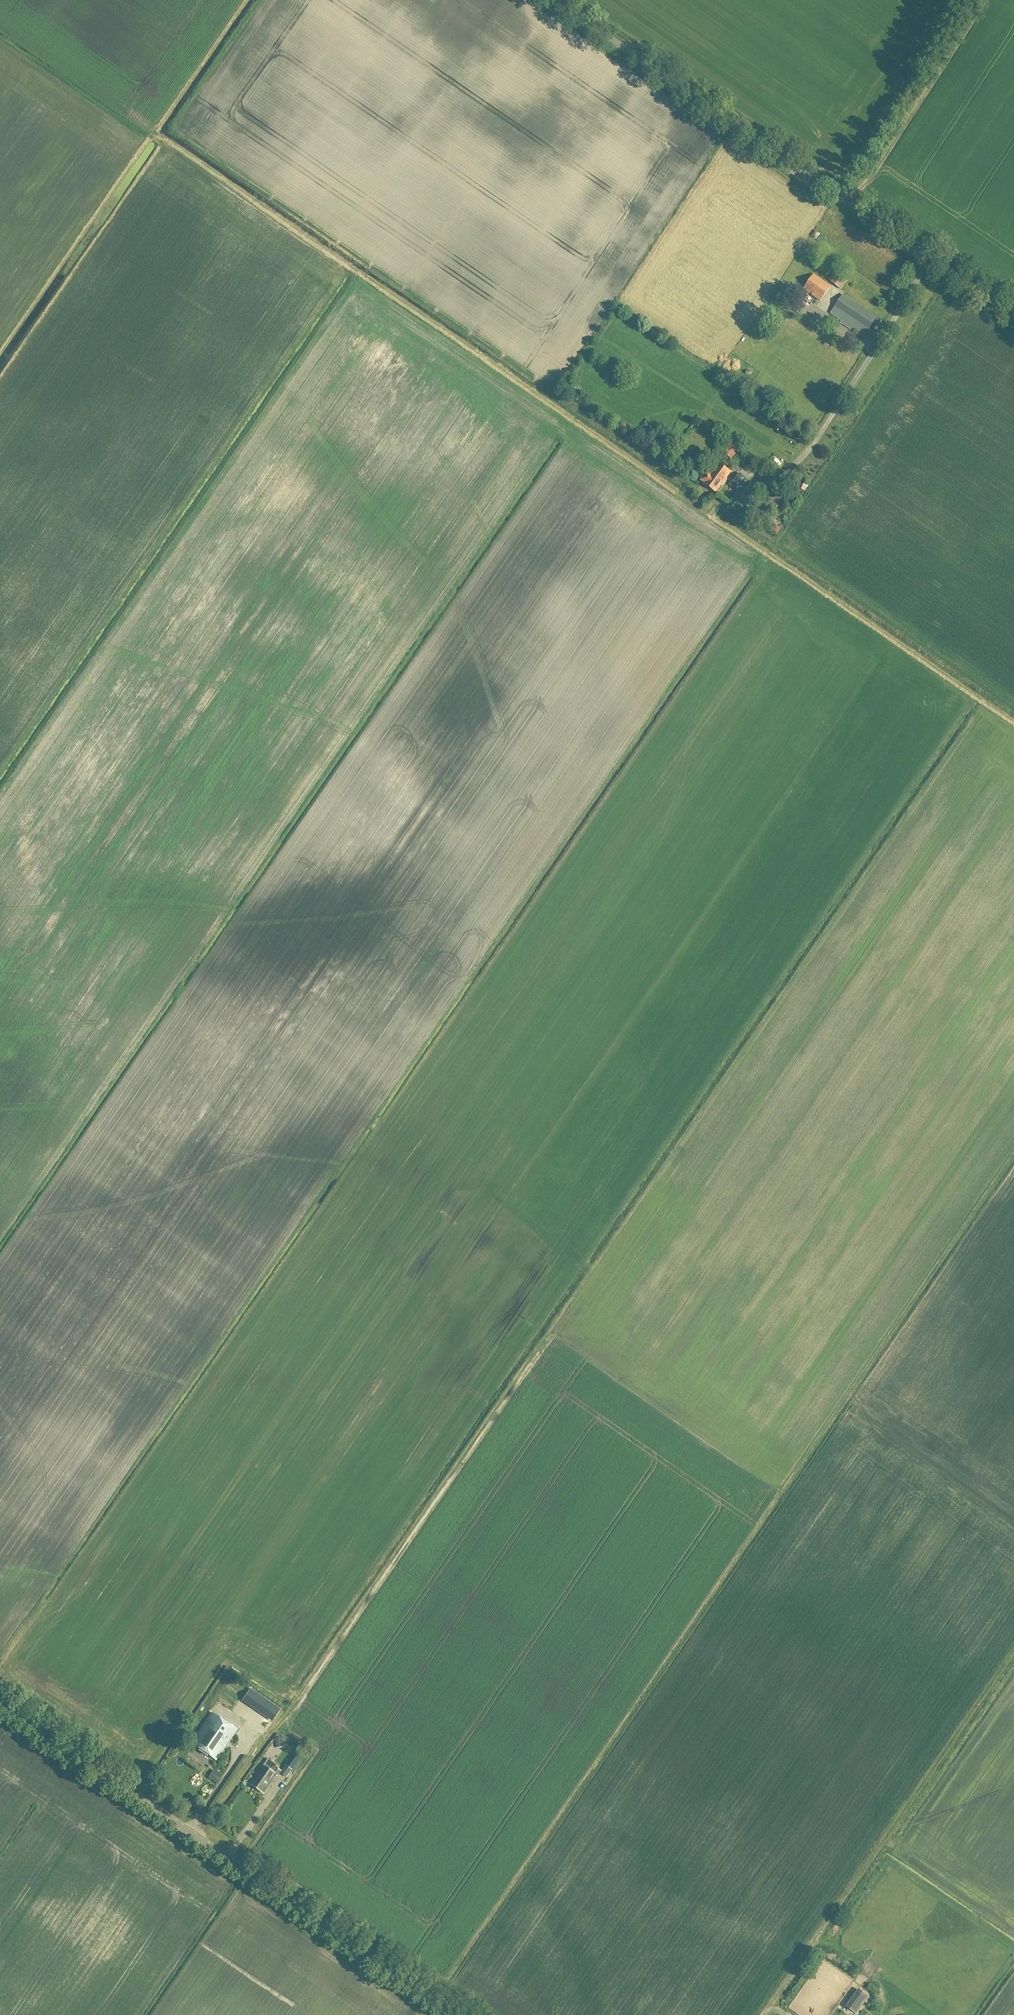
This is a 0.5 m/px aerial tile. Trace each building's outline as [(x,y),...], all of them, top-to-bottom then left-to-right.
[(848,280),(836,272),(830,280),(842,289),(848,280)] [(821,300),(831,285),(815,274),(804,288),(821,300)] [(865,335),(877,316),(843,294),(831,312),(843,320),(841,322),(845,324),(844,325),(852,331),(854,328),(865,335)] [(730,472),(719,463),(711,474),(707,471),(701,480),(705,483),(704,483),(716,492),(730,472)] [(740,494),(751,483),(742,475),(731,486),(739,493),(740,494)] [(758,490),(751,483),(740,494),(739,493),(729,502),(742,514),(750,505),(746,502),(758,490)] [(229,1703),(240,1711),(249,1698),(238,1690),(229,1703)] [(265,1711),(271,1702),(261,1695),(254,1704),(265,1711)] [(200,1737),(194,1745),(216,1760),(237,1730),(212,1713),(197,1735),(200,1737)] [(296,1750),(286,1765),(292,1770),(303,1755),(296,1750)] [(276,1767),(273,1771),(264,1765),(251,1783),(264,1793),(277,1775),(278,1775),(281,1770),(276,1767)]
